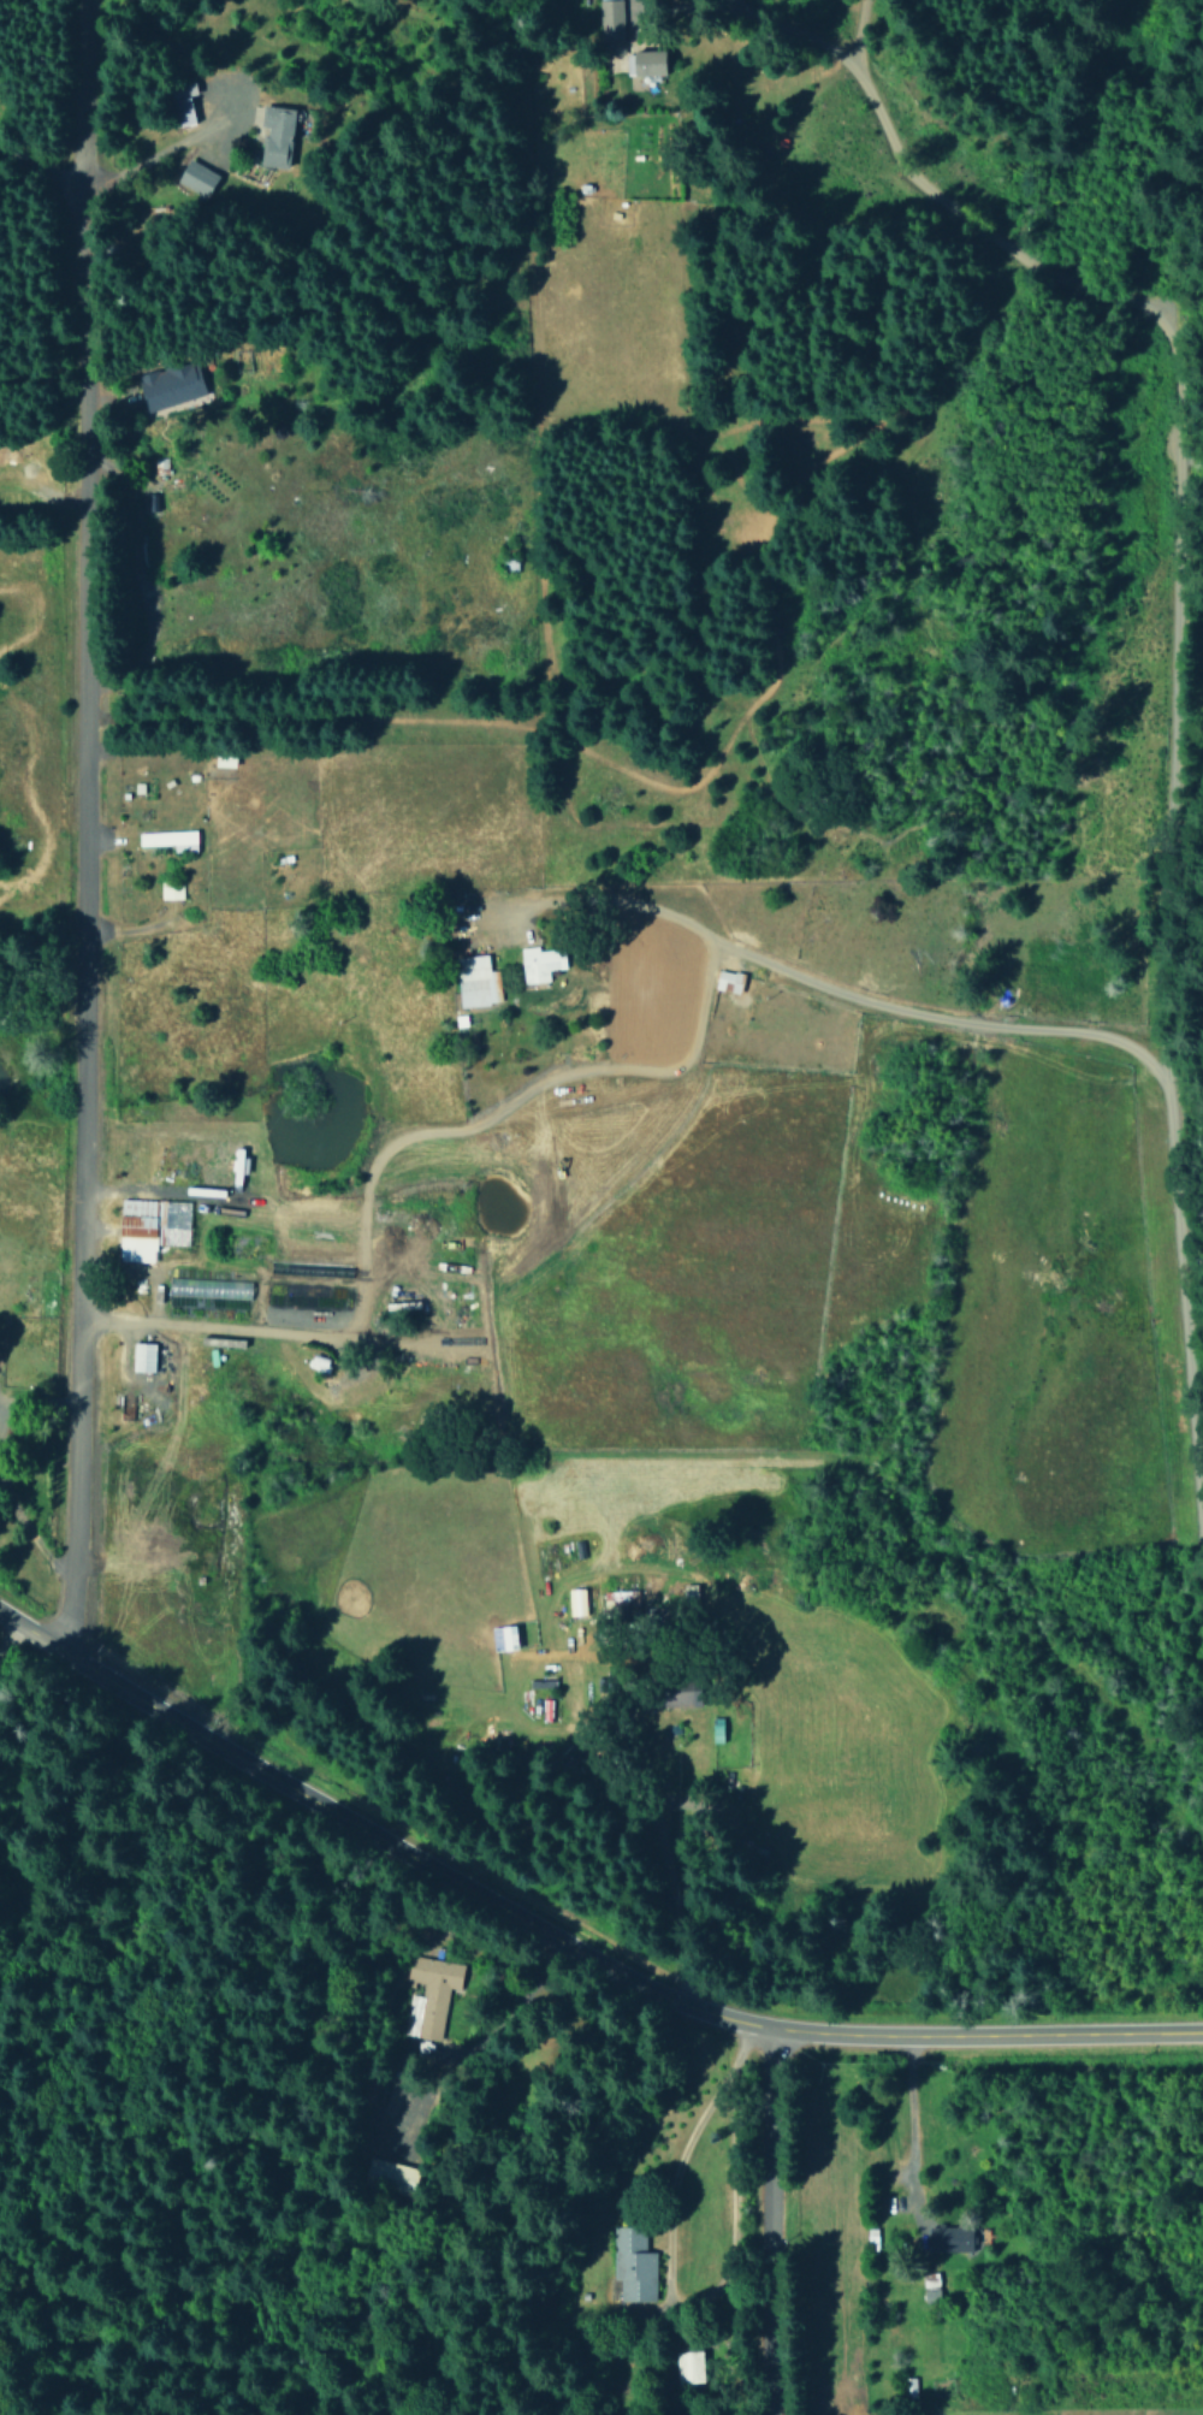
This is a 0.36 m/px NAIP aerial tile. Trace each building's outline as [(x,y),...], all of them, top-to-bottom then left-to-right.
[(621,0),(599,0),(600,43),(622,43),(621,0)] [(193,123),(190,97),(169,100),(173,126),(193,123)] [(295,108),(263,105),(260,125),(264,126),(260,164),(288,167),(295,108)] [(206,197),(218,174),(188,158),(176,181),(206,197)] [(206,395),(196,359),(136,376),(146,411),(206,395)] [(197,851),(196,830),(138,832),(138,846),(173,845),(173,852),(197,851)] [(159,899),(182,899),(181,880),(159,881),(159,899)] [(520,948),(522,983),(548,982),(548,970),(564,969),(563,949),(537,950),(537,947),(520,948)] [(458,1008),(501,1003),(497,970),(489,971),(487,954),(453,958),(458,1008)] [(744,975),(718,969),(714,988),(739,994),(744,975)] [(189,1200),(120,1199),(118,1260),(154,1261),(155,1245),(188,1245),(189,1200)] [(154,1343),(132,1342),(131,1370),(153,1371),(154,1343)] [(568,1616),(585,1615),(584,1588),(567,1589),(568,1616)] [(603,1612),(638,1611),(637,1590),(602,1591),(603,1612)] [(491,1627),(493,1651),(517,1649),(515,1625),(491,1627)] [(700,1705),(700,1682),(664,1682),(664,1706),(700,1705)] [(464,1964),(409,1955),(405,1981),(423,1984),(421,1996),(408,1994),(402,2035),(440,2041),(448,1988),(459,1990),(464,1964)] [(418,2169),(368,2156),(361,2184),(411,2196),(418,2169)] [(655,2252),(645,2252),(645,2227),(613,2226),(612,2280),(619,2280),(619,2301),(654,2302),(655,2252)] [(972,2226),(929,2227),(929,2252),(972,2251),(972,2226)] [(702,2350),(675,2351),(676,2383),(703,2382),(702,2350)]
